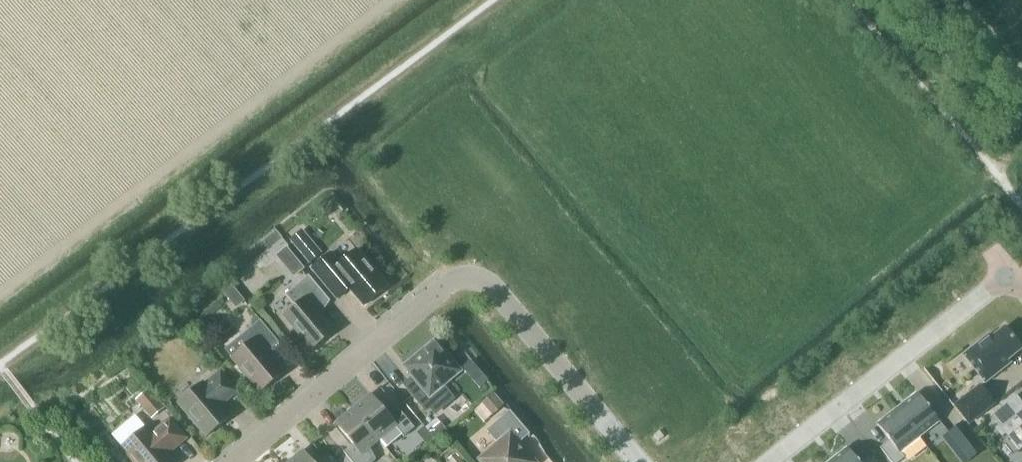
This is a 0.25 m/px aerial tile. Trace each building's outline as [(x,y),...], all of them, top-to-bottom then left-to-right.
[(323,253),(303,229),(289,240),(309,264),(323,253)] [(288,248),(278,256),(284,264),(294,255),(288,248)] [(388,286),(357,249),(340,263),(331,252),(312,269),(337,299),(349,289),(364,306),(388,286)] [(312,349),(334,330),(314,307),(327,296),(309,275),(285,294),(296,306),(285,316),(312,349)] [(231,284),(222,292),(236,308),(245,301),(231,284)] [(248,343),(232,357),(232,358),(260,391),(284,371),(268,351),(279,342),(260,320),(242,335),(248,343)] [(1011,363),(1009,360),(1021,350),(1021,347),(1006,327),(992,338),(991,336),(964,357),(985,384),(1011,363)] [(441,386),(459,371),(435,341),(406,366),(420,383),(411,390),(426,409),(430,405),(436,412),(452,398),(441,386)] [(482,390),(492,383),(475,359),(465,366),(482,390)] [(203,382),(178,403),(206,436),(231,416),(220,403),(225,399),(226,401),(238,392),(221,372),(205,385),(203,382)] [(402,434),(404,436),(414,427),(397,406),(387,414),(371,395),(382,387),(381,386),(353,409),(378,438),(386,448),(402,434)] [(965,397),(955,405),(962,414),(969,423),(994,404),(980,386),(965,397)] [(166,408),(149,388),(135,399),(152,419),(166,408)] [(505,405),(494,392),(481,404),(492,416),(505,405)] [(917,393),(897,408),(920,437),(939,421),(917,393)] [(997,411),(1011,429),(1019,422),(1021,425),(1021,404),(1015,396),(997,411)] [(877,424),(889,441),(880,448),(891,461),(899,461),(905,458),(900,452),(920,437),(897,408),(877,424)] [(378,438),(353,409),(326,432),(327,433),(337,424),(353,443),(344,451),(353,461),(373,461),(376,459),(369,446),(378,438)] [(518,442),(527,434),(529,437),(530,436),(507,409),(506,410),(509,413),(488,430),(499,442),(479,459),(482,461),(535,461),(518,442)] [(170,418),(152,434),(146,427),(122,447),(134,461),(176,461),(168,453),(187,438),(170,418)] [(430,432),(435,438),(446,429),(441,423),(430,432)] [(963,423),(949,434),(969,459),(983,448),(963,423)] [(304,452),(315,444),(314,443),(291,461),(312,461),(304,452)] [(847,450),(832,461),(857,461),(847,450)] [(451,461),(464,461),(456,453),(448,459),(451,461)]
